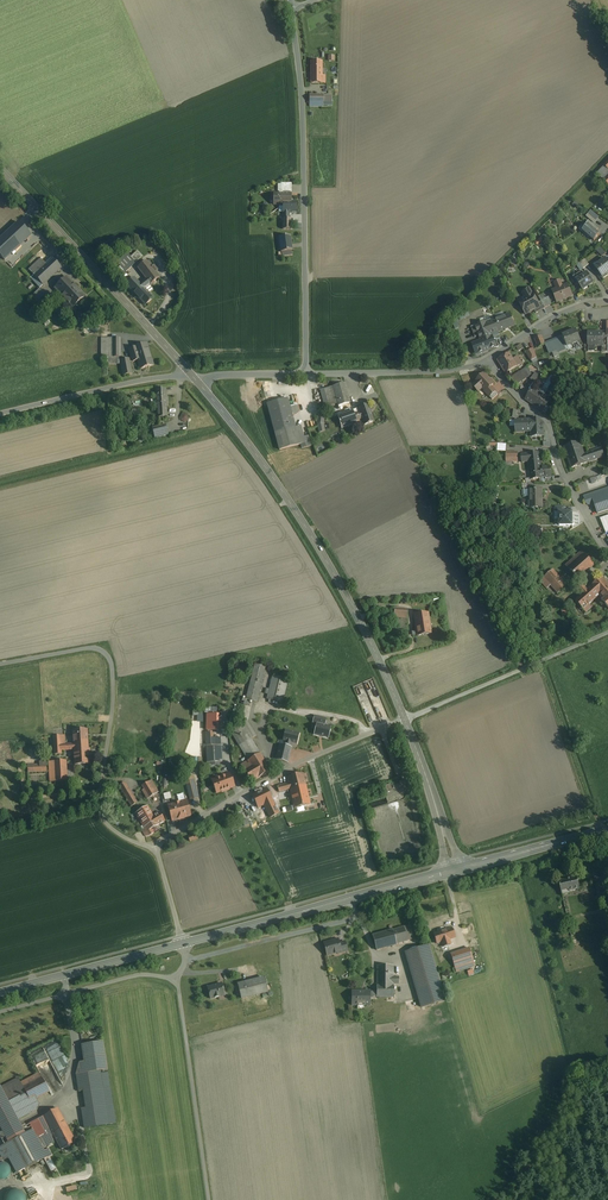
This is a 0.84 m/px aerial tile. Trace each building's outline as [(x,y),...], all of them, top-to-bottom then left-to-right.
[(311,62),(311,84),(325,84),(325,76),(322,76),(322,62),(311,62)] [(332,96),(310,95),(309,107),(323,107),(323,106),(332,106),(332,96)] [(605,167),(597,174),(604,181),(607,176),(607,170),(605,167)] [(291,204),(291,192),(271,192),(271,204),(281,204),(291,204)] [(599,218),(591,211),(588,214),(592,217),(596,221),(599,218)] [(283,228),(292,227),(292,217),(283,218),(283,228)] [(598,229),(588,221),(586,223),(596,231),(598,229)] [(0,240),(0,255),(5,260),(31,236),(18,223),(0,240)] [(596,231),(586,223),(583,227),(584,228),(582,231),(594,241),(600,235),(596,231)] [(291,236),(278,237),(280,252),(293,251),(291,236)] [(606,254),(600,248),(596,251),(602,257),(606,254)] [(43,285),(62,267),(46,250),(27,268),(43,285)] [(127,253),(117,263),(126,272),(136,263),(132,258),(127,253)] [(138,253),(132,258),(136,263),(142,257),(138,253)] [(579,264),(582,268),(583,269),(589,265),(585,259),(579,264)] [(595,267),(602,278),(607,274),(607,263),(605,260),(595,267)] [(140,284),(145,290),(160,278),(147,262),(138,269),(145,281),(140,284)] [(587,273),(576,281),(582,291),(589,286),(593,283),(593,284),(594,283),(587,273)] [(73,308),(85,296),(67,278),(55,289),(73,308)] [(127,287),(146,306),(156,296),(152,292),(150,295),(145,290),(140,284),(135,279),(127,287)] [(567,285),(552,291),(557,302),(572,296),(567,285)] [(34,295),(43,303),(47,298),(49,296),(40,288),(34,295)] [(530,289),(522,293),(525,298),(518,301),(525,315),(534,310),(540,307),(538,303),(533,294),(530,289)] [(545,299),(541,300),(541,301),(545,308),(552,305),(549,297),(545,299)] [(541,301),(538,303),(540,307),(534,310),(536,313),(545,309),(545,308),(541,301)] [(467,310),(455,317),(458,323),(470,316),(467,310)] [(510,315),(496,320),(500,331),(514,326),(510,315)] [(490,321),(467,329),(471,339),(479,336),(480,338),(491,334),(500,331),(496,320),(491,322),(490,321)] [(576,330),(563,336),(566,345),(567,347),(581,341),(576,330)] [(491,334),(480,338),(481,340),(474,343),(478,354),(496,347),(491,334)] [(603,334),(588,334),(588,346),(594,346),(603,346),(603,339),(603,334)] [(542,336),(534,339),(538,348),(545,345),(542,336)] [(561,336),(545,343),(549,354),(552,353),(554,358),(559,356),(558,353),(567,350),(565,347),(565,346),(561,337),(561,336)] [(119,356),(119,337),(102,337),(102,357),(119,356)] [(154,362),(146,342),(132,347),(139,367),(154,362)] [(534,349),(526,353),(531,361),(537,358),(534,349)] [(509,353),(497,361),(505,374),(522,363),(517,357),(513,359),(509,353)] [(131,358),(121,360),(124,376),(135,374),(131,358)] [(572,368),(565,369),(565,383),(573,383),(572,368)] [(524,369),(511,377),(515,385),(529,377),(524,369)] [(535,373),(531,379),(537,384),(542,378),(535,373)] [(494,384),(485,374),(476,381),(477,382),(473,385),(479,391),(482,388),(485,391),(491,387),(491,386),(494,384)] [(345,383),(320,390),(325,408),(337,404),(339,411),(352,407),(345,383)] [(485,391),(485,392),(489,397),(495,391),(491,386),(491,387),(485,391)] [(167,409),(166,389),(156,390),(157,410),(167,409)] [(550,400),(534,389),(526,400),(545,414),(548,410),(547,409),(548,407),(546,406),(550,400)] [(301,426),(296,428),(288,399),(267,404),(279,450),(301,445),(302,449),(312,446),(309,436),(304,437),(301,426)] [(356,421),(362,419),(364,425),(374,422),(368,405),(342,414),(347,426),(356,423),(356,421)] [(167,409),(157,410),(158,418),(167,417),(167,409)] [(518,411),(505,409),(504,417),(516,419),(518,411)] [(190,420),(189,413),(181,414),(182,421),(190,420)] [(539,419),(531,420),(531,431),(531,432),(532,437),(543,436),(543,424),(540,425),(539,419)] [(531,420),(515,420),(516,432),(531,431),(531,420)] [(164,421),(151,424),(154,436),(167,432),(164,421)] [(580,442),(564,447),(568,460),(584,454),(580,442)] [(584,454),(568,460),(571,468),(590,461),(600,458),(604,456),(601,448),(584,454)] [(518,452),(506,452),(506,461),(518,462),(518,452)] [(539,453),(528,454),(528,462),(529,470),(541,468),(539,453)] [(541,468),(529,470),(530,480),(543,478),(552,477),(551,467),(541,468)] [(604,475),(586,481),(589,489),(607,483),(604,475)] [(590,494),(594,503),(597,514),(607,510),(607,488),(590,494)] [(534,490),(530,490),(530,491),(530,507),(542,507),(542,490),(534,490)] [(590,494),(584,496),(586,504),(589,505),(594,503),(590,494)] [(559,513),(555,513),(555,519),(559,519),(559,526),(572,526),(574,525),(574,520),(572,519),(572,513),(565,513),(559,513)] [(600,519),(604,530),(607,528),(607,516),(600,519)] [(581,551),(565,566),(578,580),(595,565),(581,551)] [(567,585),(553,570),(540,581),(554,596),(558,593),(567,585)] [(576,601),(584,610),(599,596),(603,600),(607,596),(607,583),(602,577),(576,601)] [(568,607),(561,609),(563,616),(570,614),(568,607)] [(406,618),(407,610),(395,609),(395,617),(406,618)] [(431,634),(428,613),(414,615),(417,636),(431,634)] [(247,698),(257,700),(265,667),(255,665),(247,698)] [(273,675),(267,699),(282,703),(288,679),(273,675)] [(327,718),(315,715),(313,723),(325,725),(327,718)] [(270,771),(251,739),(256,736),(247,720),(230,731),(248,761),(241,765),(251,782),(270,771)] [(331,727),(316,724),(314,735),(328,739),(331,727)] [(74,744),(88,743),(87,730),(73,730),(74,744)] [(284,745),(279,744),(275,760),(288,763),(292,747),(291,747),(292,743),(297,744),(300,733),(285,730),(283,741),(285,741),(284,745)] [(88,747),(88,743),(74,744),(65,745),(65,735),(53,736),(54,755),(61,754),(61,750),(74,750),(75,765),(89,764),(89,747),(88,747)] [(210,765),(220,765),(220,736),(209,736),(210,765)] [(68,780),(67,761),(27,763),(28,774),(48,773),(48,781),(68,780)] [(212,780),(217,793),(235,786),(230,774),(212,780)] [(310,804),(303,774),(288,778),(289,783),(278,786),(279,792),(290,789),(295,807),(310,804)] [(143,790),(148,799),(160,792),(153,779),(143,785),(145,789),(143,790)] [(131,805),(138,801),(126,781),(118,785),(131,805)] [(196,792),(194,782),(186,784),(189,794),(196,792)] [(270,817),(278,814),(266,789),(253,796),(258,807),(264,804),(270,817)] [(168,805),(172,821),(191,816),(187,800),(168,805)] [(141,823),(153,816),(148,806),(135,814),(141,823)] [(242,820),(247,818),(244,810),(239,813),(242,820)] [(160,812),(153,816),(141,823),(144,829),(142,830),(146,837),(148,836),(154,833),(151,829),(165,821),(160,812)] [(560,881),(557,882),(560,898),(563,897),(568,896),(567,892),(576,891),(574,879),(560,881)] [(602,891),(600,884),(596,885),(599,898),(605,897),(603,891),(602,891)] [(405,928),(393,930),(396,944),(408,942),(405,928)] [(393,929),(372,933),(375,950),(396,946),(396,944),(393,930),(393,929)] [(451,929),(434,934),(437,944),(441,942),(449,940),(454,938),(451,929)] [(338,940),(324,943),(327,955),(340,951),(340,950),(341,950),(339,943),(338,940)] [(344,942),(339,943),(341,950),(340,950),(340,951),(341,953),(347,951),(344,942)] [(429,946),(410,952),(421,989),(440,983),(429,946)] [(469,948),(450,954),(452,959),(455,968),(461,966),(463,970),(475,966),(469,948)] [(393,966),(376,966),(376,984),(393,984),(393,973),(393,966)] [(408,973),(393,973),(393,984),(408,984),(408,973)] [(267,992),(264,978),(238,985),(241,999),(267,992)] [(224,996),(222,984),(208,987),(211,999),(224,996)] [(393,984),(376,984),(376,998),(393,998),(393,984)] [(370,992),(352,991),(352,1005),(357,1005),(364,1005),(370,1005),(370,992)] [(56,1064),(67,1060),(60,1039),(43,1046),(46,1052),(57,1047),(60,1055),(54,1057),(56,1061),(55,1061),(56,1064)] [(103,1042),(82,1045),(84,1062),(80,1063),(76,1075),(107,1070),(103,1042)] [(89,1128),(116,1124),(107,1070),(76,1075),(79,1091),(83,1091),(86,1109),(82,1109),(85,1128),(89,1128)] [(39,1073),(21,1083),(31,1102),(36,1099),(50,1092),(39,1073)] [(0,1088),(18,1121),(30,1114),(25,1105),(31,1102),(21,1083),(18,1078),(0,1088)] [(8,1144),(25,1134),(18,1121),(0,1088),(0,1128),(8,1144)] [(31,1102),(25,1105),(30,1114),(37,1110),(39,1105),(36,1099),(31,1102)] [(67,1126),(58,1109),(30,1124),(33,1130),(25,1134),(8,1144),(0,1148),(0,1154),(4,1161),(9,1158),(17,1173),(51,1155),(49,1149),(45,1151),(43,1148),(47,1146),(44,1141),(52,1137),(54,1136),(53,1134),(67,1126)] [(75,1142),(67,1126),(53,1134),(54,1136),(62,1150),(71,1145),(73,1149),(79,1146),(77,1142),(75,1142)] [(52,1137),(44,1141),(47,1146),(53,1143),(54,1140),(52,1137)] [(9,1161),(0,1165),(0,1180),(14,1174),(9,1161)] [(77,1185),(67,1187),(69,1194),(79,1191),(77,1185)] [(27,1191),(11,1190),(11,1196),(8,1196),(8,1199),(27,1199),(27,1191)]
